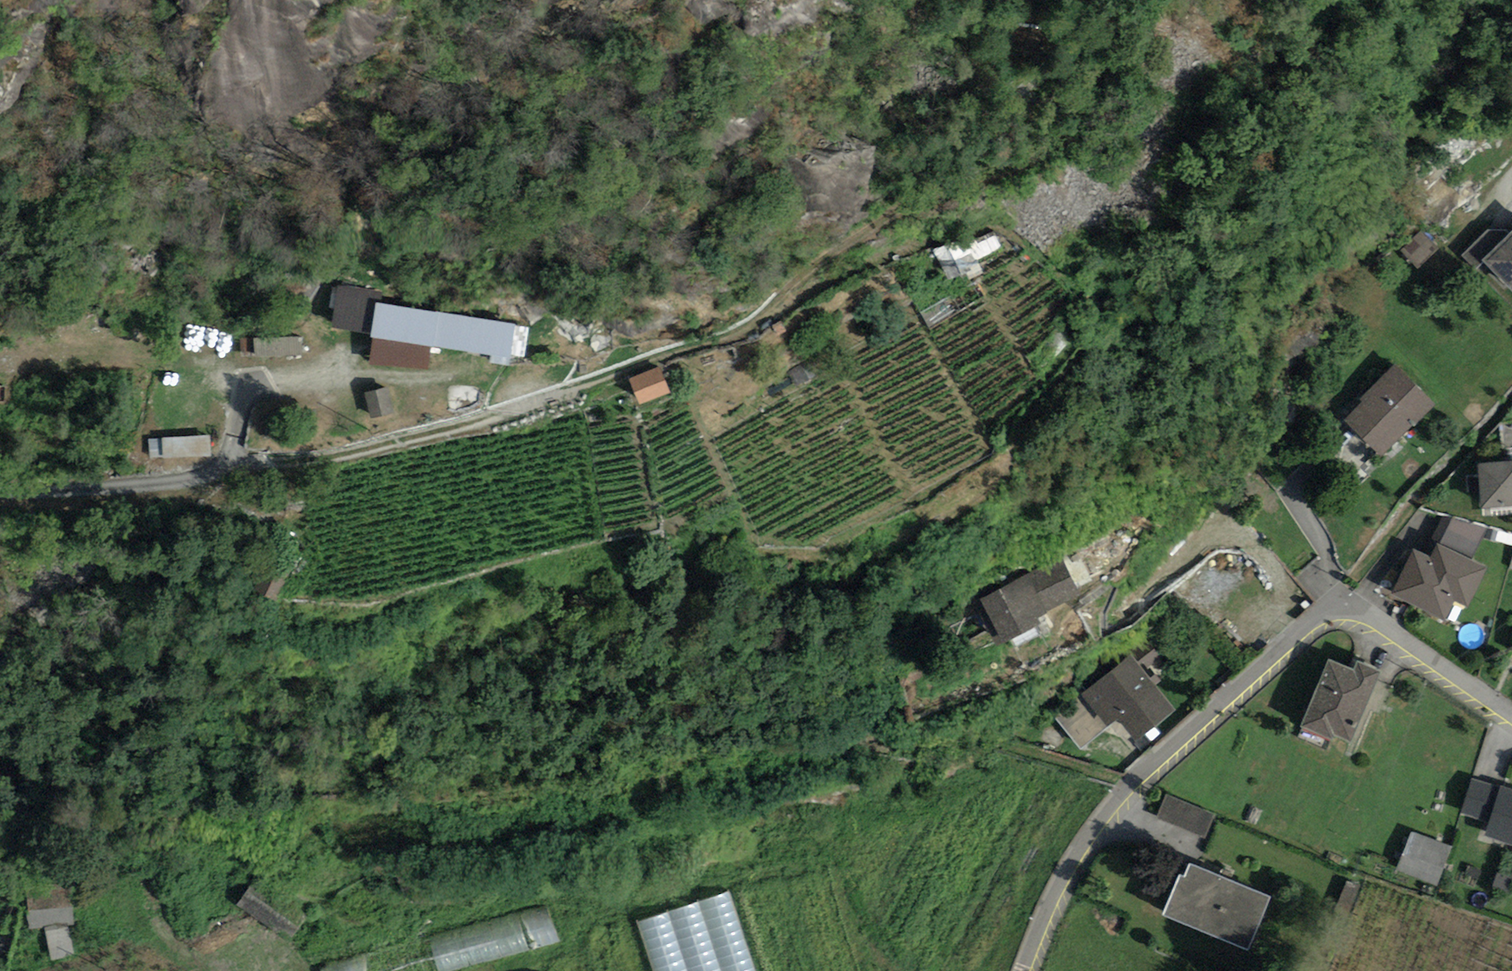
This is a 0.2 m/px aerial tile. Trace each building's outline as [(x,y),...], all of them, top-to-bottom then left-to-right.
[(1510,233),(1505,228),(1488,230),(1463,256),(1476,269),(1485,261),(1511,287),(1511,232),(1510,233)] [(967,234),(934,249),(946,276),(976,262),(974,259),(1002,247),(994,231),(971,241),(967,234)] [(1423,262),(1438,244),(1423,232),(1408,249),(1423,262)] [(380,290),(340,284),(332,324),(372,334),(371,362),(429,366),(432,344),(492,352),(491,362),(509,365),(516,322),(379,300),(380,290)] [(1100,307),(1092,301),(1080,316),(1088,322),(1100,307)] [(1438,403),(1395,360),(1358,396),(1362,399),(1343,418),(1383,458),(1438,403)] [(803,365),(790,372),(797,384),(809,377),(803,365)] [(660,368),(634,377),(641,397),(667,388),(660,368)] [(390,387),(367,392),(372,415),(395,410),(390,387)] [(211,434),(149,438),(150,459),(212,454),(211,434)] [(1477,459),(1481,505),(1511,503),(1511,457),(1477,459)] [(1453,518),(1450,537),(1484,544),(1488,524),(1453,518)] [(1488,565),(1437,541),(1431,554),(1412,545),(1390,593),(1445,619),(1454,600),(1468,606),(1488,565)] [(1082,592),(1062,554),(974,600),(997,644),(1042,620),(1039,615),(1082,592)] [(279,569),(266,596),(279,602),(292,575),(279,569)] [(921,648),(892,660),(901,683),(930,671),(921,648)] [(1177,705),(1130,648),(1080,689),(1108,723),(1119,714),(1137,737),(1177,705)] [(1354,667),(1328,656),(1299,723),(1332,737),(1335,730),(1351,737),(1382,667),(1359,657),(1354,667)] [(1473,779),(1462,813),(1489,821),(1486,834),(1511,842),(1511,791),(1473,779)] [(1213,815),(1165,795),(1157,815),(1204,835),(1213,815)] [(1401,870),(1442,885),(1456,845),(1415,830),(1401,870)] [(1190,863),(1186,871),(1180,869),(1163,912),(1249,945),(1269,893),(1190,863)] [(260,877),(241,904),(292,940),(311,914),(260,877)] [(78,955),(74,883),(31,886),(33,928),(52,927),(54,956),(78,955)] [(327,958),(331,970),(450,970),(562,940),(550,896),(327,958)] [(642,915),(660,970),(701,970),(680,904),(642,915)]
